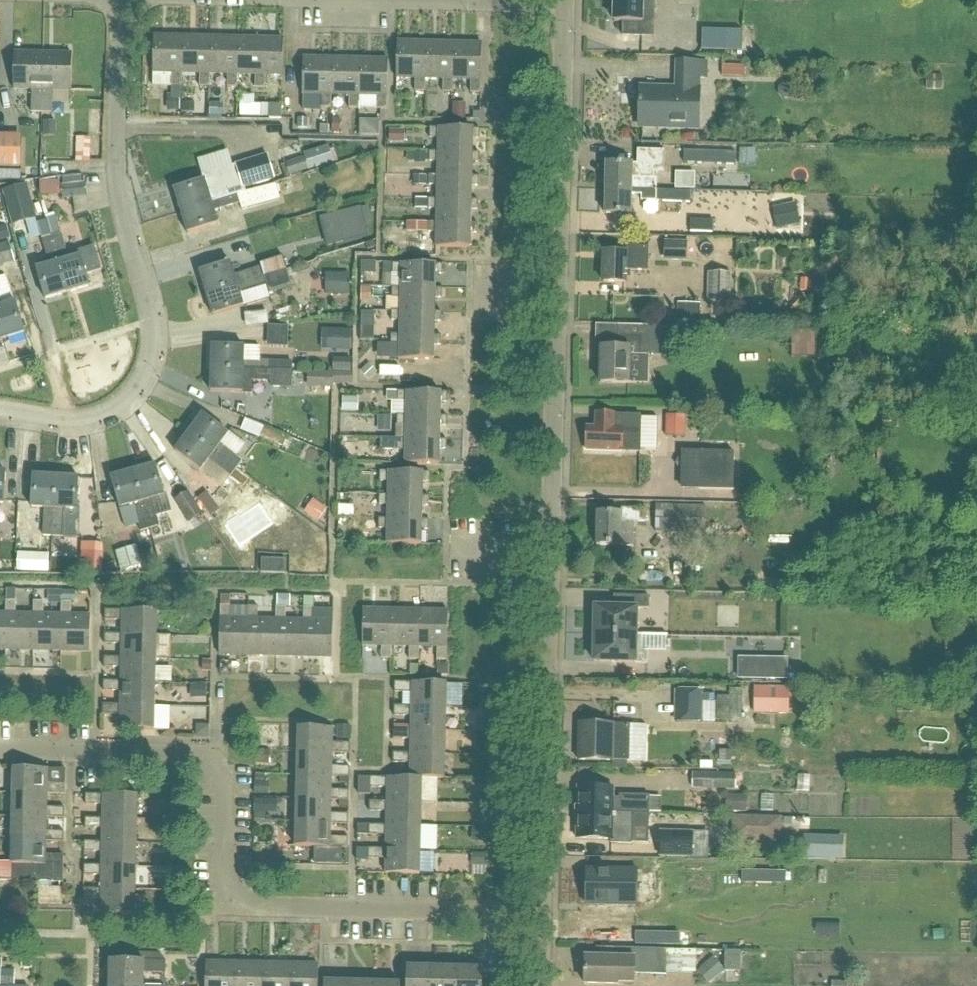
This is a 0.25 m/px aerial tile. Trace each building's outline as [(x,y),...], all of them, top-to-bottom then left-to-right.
[(611,3),(615,3),(615,23),(623,23),(623,37),(643,37),(643,23),(654,24),(654,0),(611,0),(611,3)] [(743,32),(703,31),(702,51),(742,52),(743,32)] [(182,74),(183,37),(154,37),(153,73),(172,74),(172,87),(182,87),(182,74)] [(210,74),(210,38),(183,37),(182,74),(200,74),(200,87),(210,88),(210,75),(210,74)] [(237,75),(238,39),(210,38),(210,74),(210,75),(228,75),(228,88),(238,88),(238,75),(237,75)] [(237,75),(238,75),(256,76),(255,89),(265,89),(266,76),(283,76),(284,40),(238,39),(237,75)] [(425,80),(426,43),(398,42),(397,79),(416,79),(416,93),(426,93),(426,80),(425,80)] [(453,80),(454,44),(426,43),(425,80),(426,80),(444,80),(443,93),(453,93),(454,80),(453,80)] [(453,80),(454,80),(471,81),(471,94),(481,94),(482,44),(454,44),(453,80)] [(43,115),(44,55),(15,55),(15,91),(33,92),(32,114),(43,115)] [(44,55),(43,115),(53,115),(54,92),(72,92),(73,56),(44,55)] [(332,96),(333,59),(304,59),(303,95),(322,96),(321,109),(332,109),(332,96)] [(359,97),(360,60),(333,59),(332,96),(350,96),(349,109),(359,110),(360,97),(359,97)] [(359,97),(360,97),(377,97),(377,110),(388,110),(389,61),(360,60),(359,97)] [(706,79),(707,63),(677,63),(676,90),(641,89),(640,127),(698,129),(700,91),(697,91),(697,79),(706,79)] [(745,78),(745,67),(723,66),(722,78),(745,78)] [(926,76),(926,92),(943,92),(943,76),(926,76)] [(244,96),(244,115),(259,115),(259,96),(244,96)] [(170,98),(170,110),(180,110),(180,99),(170,98)] [(184,105),(184,113),(194,113),(194,105),(184,105)] [(210,105),(210,116),(223,116),(223,105),(210,105)] [(271,106),(271,119),(281,119),(281,106),(271,106)] [(454,107),(454,120),(464,120),(465,107),(454,107)] [(299,120),(299,129),(308,129),(308,120),(299,120)] [(381,122),(361,122),(361,137),(381,137),(381,122)] [(44,124),(44,138),(54,138),(55,124),(44,124)] [(321,126),(321,135),(330,135),(330,127),(321,126)] [(473,153),(473,139),(480,139),(480,129),(430,128),(430,138),(439,138),(438,152),(438,153),(473,153)] [(390,132),(390,144),(401,144),(401,132),(390,132)] [(0,145),(0,169),(22,169),(22,145),(0,145)] [(306,158),(286,164),(290,177),(333,163),(328,148),(306,155),(306,158)] [(92,152),(78,151),(77,163),(91,164),(92,152)] [(438,153),(438,152),(430,151),(429,162),(438,162),(438,175),(438,176),(472,177),(472,176),(472,162),(480,163),(480,153),(473,153),(438,153)] [(408,152),(408,162),(415,162),(415,163),(425,163),(425,152),(415,152),(408,152)] [(606,190),(657,191),(657,180),(654,180),(654,174),(660,174),(661,153),(635,152),(634,165),(607,164),(606,190)] [(703,165),(703,153),(686,153),(686,165),(703,165)] [(720,154),(720,166),(737,166),(737,154),(720,154)] [(175,190),(181,212),(232,196),(247,192),(245,188),(275,178),(268,156),(202,176),(204,181),(175,190)] [(679,171),(679,189),(700,189),(700,172),(679,171)] [(438,176),(438,175),(429,175),(429,185),(438,186),(437,199),(437,200),(472,201),(472,200),(472,186),(479,186),(479,177),(472,176),(472,177),(438,176)] [(414,177),(414,186),(426,186),(426,178),(414,177)] [(62,199),(86,197),(85,183),(60,186),(62,199)] [(14,225),(36,219),(26,185),(4,191),(14,225)] [(657,192),(657,191),(606,190),(605,215),(631,216),(632,196),(642,196),(642,202),(691,203),(691,193),(657,192)] [(232,196),(181,212),(188,234),(219,225),(215,211),(235,205),(232,196)] [(417,198),(416,209),(428,209),(428,199),(417,198)] [(437,200),(437,199),(428,199),(428,209),(437,209),(437,223),(471,224),(471,210),(478,210),(479,200),(472,200),(472,201),(437,200)] [(799,225),(795,205),(777,208),(781,228),(799,225)] [(362,209),(341,215),(348,242),(369,236),(362,209)] [(713,233),(713,221),(690,220),(690,232),(713,233)] [(53,242),(62,240),(58,222),(48,225),(49,228),(53,242)] [(407,232),(428,233),(428,222),(407,222),(407,232)] [(471,224),(437,223),(428,222),(428,233),(437,233),(436,247),(470,248),(471,233),(478,233),(478,224),(471,224)] [(0,229),(0,241),(11,238),(8,227),(0,229)] [(68,260),(62,240),(53,242),(68,294),(90,287),(87,276),(102,271),(95,248),(79,253),(80,257),(68,260)] [(686,262),(686,242),(664,241),(663,261),(686,262)] [(46,300),(68,294),(53,242),(45,245),(44,245),(50,265),(37,269),(46,300)] [(0,246),(0,267),(15,263),(10,243),(0,246)] [(648,273),(649,248),(625,247),(625,253),(604,253),(603,283),(625,284),(626,272),(648,273)] [(231,263),(200,272),(207,294),(258,279),(280,272),(287,270),(283,257),(260,264),(262,268),(255,270),(235,276),(231,263)] [(362,262),(362,274),(376,274),(376,262),(362,262)] [(435,289),(435,288),(436,274),(443,275),(443,265),(393,264),(393,274),(401,274),(401,287),(401,288),(435,289)] [(258,279),(207,294),(214,316),(244,307),(240,294),(261,287),(263,295),(285,288),(292,286),(287,270),(280,272),(258,279)] [(731,302),(731,274),(711,274),(710,302),(731,302)] [(0,278),(0,328),(4,340),(26,333),(16,302),(15,303),(6,276),(0,278)] [(336,276),(336,297),(351,297),(351,276),(336,276)] [(401,288),(401,287),(392,287),(392,297),(401,298),(401,311),(401,312),(435,312),(435,298),(442,298),(442,289),(435,288),(435,289),(401,288)] [(364,289),(363,302),(372,302),(372,289),(364,289)] [(700,323),(700,304),(677,304),(677,323),(700,323)] [(401,312),(401,311),(392,311),(391,321),(400,321),(400,334),(400,335),(434,336),(434,322),(442,322),(442,312),(435,312),(401,312)] [(362,314),(361,327),(375,327),(375,314),(362,314)] [(641,328),(618,327),(617,339),(619,339),(619,348),(618,348),(618,350),(601,349),(600,384),(628,385),(629,356),(649,357),(650,328),(641,328)] [(329,330),(328,352),(352,353),(353,331),(329,330)] [(400,335),(400,334),(391,334),(391,344),(400,345),(399,359),(434,360),(434,345),(441,346),(441,336),(434,336),(400,335)] [(265,371),(275,371),(292,372),(293,363),(244,361),(245,347),(213,346),(212,369),(265,371)] [(335,360),(335,373),(353,373),(353,360),(335,360)] [(370,365),(362,372),(369,380),(377,373),(370,365)] [(265,380),(265,371),(212,369),(211,392),(243,393),(244,380),(265,380)] [(274,384),(274,389),(292,390),(292,372),(275,371),(274,384)] [(440,417),(440,416),(441,402),(448,402),(448,392),(398,391),(398,402),(407,402),(406,415),(406,416),(440,417)] [(344,399),(344,413),(358,413),(358,399),(344,399)] [(189,433),(232,465),(238,458),(221,445),(229,434),(203,415),(189,433)] [(406,416),(406,415),(397,415),(397,425),(406,425),(406,439),(406,440),(440,441),(440,440),(440,426),(447,426),(447,416),(440,416),(440,417),(406,416)] [(668,436),(688,436),(688,415),(668,415),(668,436)] [(641,454),(642,417),(597,416),(596,430),(588,430),(587,453),(641,454)] [(378,417),(378,431),(391,431),(391,418),(378,417)] [(227,473),(232,465),(189,433),(176,452),(201,471),(209,460),(227,473)] [(406,440),(406,439),(397,439),(396,449),(405,449),(405,464),(439,464),(440,449),(447,450),(447,440),(440,440),(440,441),(406,440)] [(340,440),(340,451),(351,452),(352,440),(340,440)] [(699,491),(733,492),(735,454),(700,454),(699,491)] [(134,472),(149,523),(158,520),(152,500),(165,496),(156,465),(134,472)] [(423,497),(423,496),(423,482),(430,482),(430,473),(380,471),(380,482),(389,482),(388,495),(388,496),(423,497)] [(140,525),(149,523),(134,472),(112,478),(121,509),(134,505),(140,525)] [(54,530),(57,477),(34,476),(32,508),(46,509),(44,530),(44,538),(53,538),(54,530)] [(54,530),(53,538),(63,538),(63,531),(64,510),(78,510),(80,478),(57,477),(54,530)] [(206,520),(222,511),(211,491),(194,501),(206,520)] [(190,495),(177,503),(191,524),(203,516),(190,495)] [(388,496),(388,495),(379,495),(379,505),(388,506),(388,519),(388,520),(422,521),(422,520),(422,506),(429,506),(430,497),(423,496),(423,497),(388,496)] [(316,503),(308,515),(318,522),(326,511),(316,503)] [(260,505),(226,527),(240,548),(274,526),(260,505)] [(704,534),(705,507),(656,505),(655,532),(704,534)] [(63,531),(63,538),(76,539),(78,510),(64,510),(63,531)] [(645,524),(646,510),(637,510),(621,510),(621,514),(597,514),(597,547),(633,548),(634,523),(645,524)] [(388,520),(388,519),(379,519),(378,529),(387,529),(387,544),(421,545),(422,530),(429,530),(429,520),(422,520),(422,521),(388,520)] [(135,551),(118,556),(123,569),(140,564),(135,551)] [(85,553),(84,573),(102,573),(103,553),(85,553)] [(50,556),(19,555),(19,573),(50,574),(50,556)] [(285,575),(285,560),(262,560),(261,574),(285,575)] [(8,591),(8,602),(16,602),(16,591),(16,590),(8,590),(8,591)] [(49,592),(49,604),(61,604),(62,593),(49,592)] [(278,597),(277,608),(286,608),(290,608),(290,597),(291,596),(278,596),(278,597)] [(221,597),(221,607),(231,607),(231,597),(221,597)] [(595,636),(637,637),(637,610),(649,610),(649,598),(619,597),(619,609),(595,609),(595,636)] [(34,616),(16,616),(17,602),(16,602),(8,602),(6,602),(6,616),(7,616),(6,651),(33,652),(34,616)] [(43,617),(44,602),(35,602),(34,616),(33,652),(61,653),(62,617),(43,617)] [(62,617),(61,653),(90,653),(91,618),(71,617),(72,603),(62,603),(62,617)] [(249,620),(248,620),(231,620),(231,607),(221,607),(220,656),(248,657),(249,620)] [(277,621),(276,621),(258,620),(258,607),(249,607),(248,620),(249,620),(248,657),(276,657),(277,621)] [(304,622),(304,621),(286,621),(286,608),(277,608),(276,608),(276,621),(277,621),(276,657),(303,658),(304,622)] [(304,622),(303,658),(332,659),(333,622),(314,622),(314,609),(304,608),(304,621),(304,622)] [(122,635),(156,636),(157,612),(105,610),(105,621),(122,621),(122,634),(122,635)] [(391,647),(392,611),(363,610),(362,647),(382,647),(382,660),(391,660),(392,647),(391,647)] [(419,648),(419,611),(392,611),(391,647),(392,647),(410,648),(410,660),(419,661),(420,648),(419,648)] [(419,648),(420,648),(437,648),(437,661),(447,661),(448,612),(419,611),(419,648)] [(122,635),(122,634),(104,634),(104,644),(122,645),(122,658),(122,659),(156,659),(156,636),(122,635)] [(643,653),(643,637),(637,637),(595,636),(594,663),(636,664),(636,665),(648,666),(649,653),(643,653)] [(122,659),(122,658),(104,658),(104,668),(121,668),(121,682),(155,683),(156,659),(122,659)] [(788,660),(740,660),(740,678),(787,679),(788,660)] [(121,682),(103,681),(103,692),(121,692),(121,705),(120,706),(155,707),(155,683),(121,682)] [(412,707),(446,708),(447,683),(395,682),(394,693),(412,693),(412,706),(412,707)] [(756,688),(756,714),(788,714),(788,688),(756,688)] [(701,722),(702,691),(675,691),(674,721),(701,722)] [(120,706),(121,705),(103,705),(103,715),(120,716),(120,730),(154,731),(155,707),(120,706)] [(412,707),(412,706),(394,706),(394,716),(412,717),(411,730),(445,731),(446,708),(412,707)] [(613,762),(613,761),(631,762),(631,727),(614,726),(580,725),(580,761),(613,762)] [(338,727),(338,739),(350,740),(350,727),(338,727)] [(332,753),(332,754),(350,754),(350,744),(332,743),(333,729),(299,728),(298,752),(332,753)] [(411,730),(393,729),(393,740),(411,740),(411,753),(411,754),(445,755),(445,731),(411,730)] [(490,734),(480,734),(479,752),(490,752),(490,734)] [(257,751),(257,764),(268,765),(268,752),(257,751)] [(332,767),(332,754),(332,753),(298,752),(297,776),(332,777),(349,777),(350,767),(332,767)] [(411,754),(411,753),(393,753),(393,763),(410,764),(410,778),(422,779),(444,779),(445,755),(411,754)] [(47,794),(47,795),(65,795),(65,785),(47,785),(48,770),(13,769),(13,793),(47,794)] [(735,790),(735,774),(693,773),(693,789),(735,790)] [(331,790),(332,777),(297,776),(297,799),(331,800),(331,801),(349,801),(349,791),(331,790)] [(798,777),(797,791),(810,792),(810,777),(798,777)] [(422,779),(410,778),(391,778),(370,778),(359,778),(358,794),(370,795),(371,788),(388,788),(387,802),(421,803),(422,779)] [(255,784),(255,795),(269,795),(269,784),(255,784)] [(579,813),(634,814),(650,814),(650,797),(620,797),(620,801),(614,801),(614,789),(579,789),(579,813)] [(47,808),(47,795),(47,794),(13,793),(12,817),(47,818),(47,819),(64,819),(65,809),(47,808)] [(103,820),(137,820),(138,796),(86,795),(85,805),(103,806),(103,819),(103,820)] [(729,796),(728,812),(746,813),(747,797),(729,796)] [(331,814),(331,801),(331,800),(297,799),(296,823),(331,824),(348,825),(349,814),(331,814)] [(255,801),(255,812),(278,813),(278,801),(255,801)] [(387,802),(370,801),(369,812),(387,812),(387,825),(387,826),(421,827),(421,803),(387,802)] [(633,843),(634,814),(579,813),(578,838),(612,838),(612,842),(633,843)] [(46,832),(47,819),(47,818),(12,817),(12,841),(46,842),(64,843),(64,832),(46,832)] [(103,820),(103,819),(85,819),(85,829),(103,829),(102,843),(137,844),(137,820),(103,820)] [(786,821),(734,819),(733,843),(785,846),(786,821)] [(330,838),(331,824),(296,823),(296,847),(316,848),(315,864),(341,864),(342,848),(348,848),(348,838),(330,838)] [(387,826),(387,825),(369,825),(369,835),(387,836),(386,849),(420,850),(421,827),(387,826)] [(488,831),(474,830),(474,843),(488,844),(488,831)] [(692,859),(693,832),(659,831),(658,858),(692,859)] [(805,836),(805,859),(845,859),(846,836),(805,836)] [(46,855),(46,842),(12,841),(11,865),(12,865),(12,882),(63,883),(64,856),(46,855)] [(102,843),(85,842),(84,853),(102,853),(102,866),(102,867),(136,867),(137,844),(102,843)] [(386,849),(369,848),(368,859),(386,859),(386,874),(420,874),(420,850),(386,849)] [(102,867),(102,866),(84,866),(84,876),(102,877),(101,890),(136,891),(136,867),(102,867)] [(587,870),(587,906),(637,907),(637,905),(633,905),(633,872),(637,872),(637,871),(587,870)] [(743,873),(743,884),(756,884),(756,873),(743,873)] [(773,873),(773,884),(786,885),(786,873),(773,873)] [(63,906),(63,889),(39,889),(39,905),(63,906)] [(101,890),(84,889),(83,900),(101,900),(101,915),(135,915),(136,891),(101,890)] [(817,921),(816,934),(839,935),(840,922),(817,921)] [(636,934),(636,945),(649,945),(650,934),(636,934)] [(667,934),(666,946),(680,946),(680,935),(667,934)] [(618,985),(635,985),(635,975),(666,975),(666,950),(615,949),(615,960),(585,959),(584,984),(618,985)] [(713,958),(701,970),(712,982),(725,971),(713,958)] [(144,974),(166,975),(167,963),(110,962),(110,985),(144,985),(144,974)] [(235,964),(206,964),(206,985),(234,985),(235,964)] [(263,965),(235,964),(234,985),(262,985),(263,965)] [(290,966),(263,965),(262,985),(290,985),(290,966)] [(319,966),(290,966),(290,985),(318,985),(319,966)] [(432,968),(407,968),(406,985),(431,985),(432,968)] [(457,969),(432,968),(431,985),(457,985),(457,969)] [(483,969),(457,969),(457,985),(482,985),(483,969)] [(1,985),(15,985),(15,973),(1,972),(1,985)]
